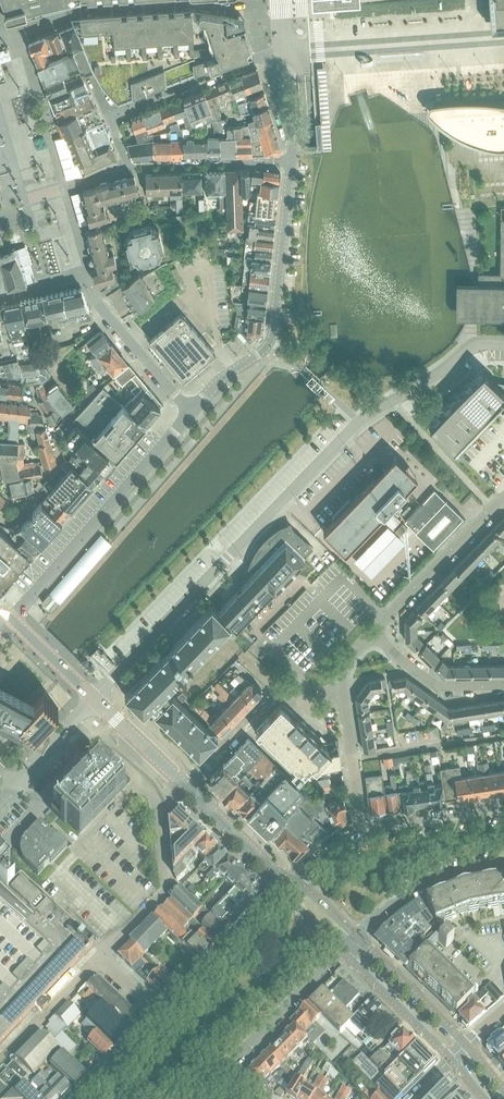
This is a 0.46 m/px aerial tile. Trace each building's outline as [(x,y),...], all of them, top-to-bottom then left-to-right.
[(3,3),(4,3),(11,20),(77,2),(80,2),(95,1),(96,1),(104,0),(2,0),(3,3)] [(491,29),(503,28),(503,0),(489,0),(491,29)] [(77,23),(74,24),(94,71),(97,78),(101,84),(102,85),(109,93),(109,94),(110,94),(118,102),(118,103),(119,103),(119,102),(180,79),(181,79),(181,78),(249,55),(248,54),(246,50),(245,47),(236,18),(192,10),(192,9),(191,9),(176,10),(175,10),(160,11),(159,11),(144,12),(143,12),(128,14),(128,13),(128,14),(113,15),(113,14),(112,14),(112,15),(97,16),(96,16),(88,17),(76,21),(77,23)] [(33,40),(29,42),(44,81),(74,69),(77,75),(81,73),(86,73),(86,74),(94,71),(74,24),(73,23),(32,39),(33,40)] [(258,69),(241,76),(250,98),(255,96),(264,92),(258,69)] [(44,81),(49,95),(84,81),(82,75),(66,81),(64,74),(44,81)] [(241,76),(229,81),(235,95),(238,103),(250,98),(241,76)] [(53,105),(55,110),(91,95),(84,81),(49,95),(51,99),(50,99),(52,106),(53,105)] [(229,81),(205,90),(217,120),(222,119),(215,103),(235,95),(229,81)] [(205,90),(182,99),(190,118),(200,114),(203,121),(213,121),(216,120),(217,120),(205,90)] [(250,98),(238,103),(241,113),(252,110),(252,111),(268,104),(264,92),(255,96),(250,98)] [(55,110),(59,121),(95,106),(91,95),(55,110)] [(182,99),(171,103),(177,118),(179,123),(184,120),(186,127),(183,128),(184,158),(208,157),(208,137),(205,137),(192,137),(192,134),(189,134),(189,127),(193,125),(190,119),(190,118),(182,99)] [(171,103),(157,109),(163,125),(164,126),(166,125),(165,122),(177,118),(171,103)] [(281,151),(268,104),(252,111),(254,116),(248,118),(249,123),(249,124),(241,126),(235,126),(237,156),(265,154),(279,154),(281,151)] [(59,121),(65,135),(103,121),(95,106),(59,121)] [(495,148),(497,148),(500,148),(503,148),(503,107),(464,110),(464,107),(435,109),(435,112),(436,112),(439,117),(443,121),(448,125),(453,130),(459,135),(466,138),(473,142),(480,144),(487,146),(495,148)] [(157,109),(142,115),(148,131),(154,128),(163,125),(157,109)] [(145,141),(127,144),(133,160),(154,159),(153,142),(153,134),(149,136),(148,135),(149,134),(148,131),(142,115),(130,119),(136,133),(142,131),(145,141)] [(222,119),(217,120),(216,120),(216,127),(219,127),(219,136),(227,136),(227,127),(227,117),(222,119)] [(216,120),(213,121),(213,125),(214,125),(214,136),(208,137),(208,157),(220,156),(219,136),(219,127),(216,127),(216,120)] [(103,121),(65,135),(74,156),(72,157),(75,163),(77,162),(83,176),(98,170),(118,160),(112,146),(113,146),(103,121)] [(235,126),(227,127),(227,136),(219,136),(220,156),(237,156),(235,126)] [(173,134),(170,134),(171,158),(184,158),(183,128),(180,128),(176,129),(177,138),(179,138),(179,140),(173,140),(173,134)] [(167,141),(153,142),(154,159),(171,158),(170,134),(170,131),(168,132),(167,132),(160,133),(161,138),(167,137),(167,141)] [(258,170),(251,170),(252,173),(253,180),(279,183),(280,172),(262,170),(258,170)] [(221,215),(226,215),(225,171),(205,172),(206,192),(207,192),(208,196),(216,195),(216,192),(222,192),(222,195),(220,195),(221,215)] [(225,171),(226,215),(227,229),(242,229),(243,227),(242,197),(248,197),(250,180),(249,171),(225,171)] [(201,172),(181,173),(182,192),(202,192),(201,172)] [(169,173),(157,174),(158,199),(164,198),(164,192),(170,192),(169,173)] [(181,173),(169,173),(170,192),(170,198),(182,198),(182,192),(181,173)] [(158,199),(157,174),(145,174),(146,193),(148,199),(158,199)] [(96,187),(83,191),(88,209),(86,210),(90,223),(107,219),(104,205),(111,203),(131,198),(133,197),(132,194),(138,192),(135,177),(109,184),(109,183),(98,185),(95,186),(96,187)] [(261,186),(260,192),(278,194),(279,183),(253,180),(252,185),(261,186)] [(258,192),(256,205),(249,205),(249,209),(276,212),(278,194),(260,192),(258,192)] [(249,213),(248,219),(257,220),(257,225),(274,227),(275,216),(249,213)] [(500,219),(500,274),(478,274),(478,307),(503,307),(503,219),(500,219)] [(248,224),(247,235),(273,238),(274,227),(257,225),(248,224)] [(163,252),(165,252),(159,229),(157,230),(152,226),(151,225),(129,231),(129,232),(126,238),(125,238),(131,261),(132,260),(138,263),(138,265),(160,259),(160,257),(163,252)] [(93,270),(96,284),(120,277),(119,271),(114,272),(112,266),(117,265),(112,246),(107,247),(105,241),(110,239),(109,233),(104,234),(102,227),(87,231),(97,269),(93,270)] [(246,242),(245,246),(272,249),(273,238),(247,235),(246,242)] [(245,246),(245,257),(271,260),(272,249),(245,246)] [(1,254),(0,255),(0,289),(26,283),(23,270),(16,254),(14,249),(1,254)] [(245,257),(244,262),(252,263),(251,269),(269,271),(271,260),(245,257)] [(244,277),(243,285),(268,287),(269,271),(251,269),(251,278),(244,277)] [(140,274),(122,286),(128,295),(132,302),(136,309),(140,307),(155,296),(142,277),(140,274)] [(232,296),(239,293),(239,292),(240,285),(231,284),(232,296)] [(243,290),(249,291),(248,302),(266,304),(268,288),(243,285),(243,290)] [(82,288),(42,296),(47,317),(56,315),(58,322),(90,315),(91,316),(91,315),(91,314),(82,288)] [(33,298),(21,300),(25,322),(26,326),(25,326),(28,342),(34,358),(37,366),(42,380),(42,381),(51,374),(46,368),(45,367),(47,364),(43,360),(39,355),(37,350),(37,345),(38,339),(41,333),(39,324),(38,320),(45,318),(47,318),(46,317),(47,317),(42,296),(41,296),(33,298)] [(7,303),(22,374),(26,373),(27,381),(36,381),(42,380),(37,366),(34,358),(28,342),(25,326),(26,326),(25,322),(21,300),(7,303)] [(238,314),(247,315),(265,317),(266,304),(248,302),(247,310),(243,310),(238,310),(238,314)] [(22,374),(7,303),(0,305),(0,336),(8,374),(18,375),(22,374)] [(181,312),(151,339),(149,340),(183,380),(215,353),(207,343),(181,312)] [(265,317),(247,315),(245,332),(249,336),(260,338),(263,335),(265,317)] [(87,342),(97,354),(111,343),(101,330),(87,342)] [(95,366),(98,370),(119,353),(111,343),(97,354),(102,360),(95,366)] [(119,353),(98,370),(102,374),(109,368),(113,374),(127,362),(119,353)] [(125,405),(146,424),(163,404),(129,364),(116,376),(124,383),(132,377),(137,383),(131,390),(135,395),(133,398),(132,397),(125,405)] [(430,427),(453,449),(478,424),(499,402),(501,404),(501,405),(503,407),(503,385),(497,385),(493,380),(493,381),(483,372),(453,403),(430,427)] [(93,384),(89,387),(87,377),(82,378),(84,392),(86,395),(90,393),(96,388),(93,384)] [(6,397),(7,395),(9,382),(0,381),(0,396),(6,397)] [(22,384),(9,382),(7,395),(20,396),(22,384)] [(108,383),(104,387),(110,392),(114,388),(108,383)] [(43,384),(38,386),(42,400),(49,396),(48,393),(47,393),(43,384)] [(50,391),(48,393),(49,396),(57,407),(63,414),(74,406),(58,385),(50,391)] [(77,424),(116,458),(117,457),(115,455),(122,448),(124,450),(126,447),(125,445),(144,423),(146,424),(125,405),(124,405),(110,392),(104,387),(74,420),(77,424)] [(57,407),(49,396),(42,400),(39,401),(46,414),(57,407)] [(9,419),(9,403),(0,402),(0,418),(9,419)] [(9,419),(7,441),(18,442),(19,420),(20,405),(9,403),(9,419)] [(20,405),(19,420),(27,422),(27,430),(33,430),(30,423),(30,411),(30,406),(20,405)] [(57,407),(46,414),(50,422),(59,417),(63,414),(57,407)] [(37,410),(30,411),(30,423),(44,423),(44,420),(42,414),(41,413),(39,414),(37,410)] [(44,423),(30,423),(33,430),(36,429),(40,440),(36,441),(37,444),(40,443),(50,440),(46,426),(44,423)] [(72,442),(83,451),(105,471),(116,458),(77,424),(66,437),(67,437),(60,445),(63,452),(72,442)] [(4,478),(20,475),(20,478),(23,477),(21,469),(25,468),(24,458),(25,443),(19,442),(18,442),(7,441),(2,441),(0,440),(0,460),(4,478)] [(50,440),(40,443),(37,444),(43,465),(56,460),(50,440)] [(74,456),(68,463),(93,485),(105,471),(83,451),(77,459),(74,456)] [(21,469),(23,477),(32,476),(43,473),(40,460),(30,463),(31,467),(25,468),(21,469)] [(43,486),(51,492),(71,510),(93,485),(68,463),(65,460),(61,465),(67,471),(54,487),(47,481),(43,486)] [(20,478),(9,481),(11,487),(12,494),(27,491),(35,489),(32,476),(23,477),(20,478)] [(323,530),(331,538),(345,551),(406,488),(398,480),(393,476),(382,487),(378,483),(368,495),(364,491),(353,502),(349,499),(332,517),(334,519),(323,530)] [(434,489),(407,518),(405,520),(415,531),(433,548),(463,517),(445,499),(445,500),(434,489)] [(51,492),(42,502),(62,520),(71,510),(51,492)] [(42,502),(30,516),(50,534),(62,520),(42,502)] [(30,516),(22,526),(41,543),(50,534),(30,516)] [(492,530),(498,535),(501,532),(503,534),(503,533),(503,517),(495,526),(495,527),(492,530)] [(395,530),(400,535),(407,527),(403,522),(395,530)] [(226,604),(219,612),(212,605),(125,695),(144,713),(151,706),(158,712),(155,715),(198,756),(200,757),(218,739),(173,696),(172,697),(167,691),(178,679),(180,681),(178,683),(184,688),(188,682),(183,677),(182,679),(180,677),(231,624),(238,631),(305,560),(303,558),(313,547),(292,528),(292,525),(287,527),(282,530),(277,533),(273,536),(269,539),(265,543),(262,547),(259,552),(256,556),(254,561),(260,564),(262,566),(226,604)] [(22,526),(14,528),(11,532),(20,539),(17,542),(31,555),(41,543),(22,526)] [(0,527),(0,591),(32,555),(31,555),(17,542),(0,527)] [(492,529),(479,542),(488,550),(500,537),(498,535),(492,530),(492,529)] [(97,538),(42,601),(42,602),(52,610),(108,546),(111,543),(101,534),(97,538)] [(479,542),(467,555),(475,563),(488,550),(479,542)] [(467,555),(454,568),(463,576),(475,563),(467,555)] [(454,568),(442,581),(450,589),(463,576),(454,568)] [(491,570),(487,575),(490,578),(495,573),(491,570)] [(490,578),(487,575),(482,580),(486,583),(490,578)] [(442,581),(429,594),(438,602),(450,589),(442,581)] [(417,607),(423,613),(425,615),(438,602),(429,594),(417,607)] [(467,595),(462,601),(465,604),(470,599),(467,595)] [(465,604),(462,601),(457,605),(461,609),(465,604)] [(405,619),(405,630),(417,630),(417,624),(422,618),(420,616),(423,613),(417,607),(414,610),(405,619)] [(437,626),(440,630),(445,625),(442,621),(437,626)] [(415,649),(418,652),(423,646),(420,643),(423,641),(417,635),(417,630),(405,630),(405,640),(415,649)] [(439,636),(444,641),(448,637),(443,632),(439,636)] [(431,665),(432,665),(437,659),(439,657),(426,644),(423,646),(418,652),(431,665)] [(89,654),(98,669),(101,667),(105,671),(114,662),(106,654),(106,653),(103,650),(102,651),(98,647),(92,653),(89,654)] [(437,659),(432,665),(434,668),(444,677),(454,677),(454,665),(448,665),(442,660),(440,662),(437,659)] [(490,665),(490,676),(503,676),(503,664),(490,665)] [(472,665),(454,665),(454,677),(472,676),(472,665)] [(490,665),(472,665),(472,676),(490,676),(490,665)] [(245,685),(240,691),(250,701),(251,700),(254,700),(259,696),(258,693),(262,689),(238,673),(235,676),(245,685)] [(368,680),(362,688),(371,695),(374,691),(382,689),(382,685),(386,685),(385,677),(368,680)] [(403,688),(408,692),(415,683),(406,677),(389,679),(390,687),(395,686),(395,690),(403,688)] [(214,685),(221,692),(241,711),(243,708),(246,709),(250,705),(249,702),(250,701),(240,691),(234,697),(218,682),(214,685)] [(408,692),(422,702),(429,693),(415,683),(408,692)] [(8,722),(43,741),(49,729),(42,725),(59,708),(58,707),(57,708),(55,706),(56,705),(55,705),(54,706),(52,704),(53,702),(52,702),(51,703),(49,701),(50,700),(49,699),(48,700),(46,698),(47,697),(46,698),(43,695),(44,694),(34,704),(28,700),(0,685),(0,718),(8,722)] [(358,710),(359,713),(366,712),(366,708),(369,708),(368,700),(371,695),(362,688),(356,697),(358,710)] [(229,703),(220,712),(231,721),(234,721),(238,717),(238,714),(241,711),(221,692),(218,695),(225,703),(227,701),(229,703)] [(422,702),(437,713),(444,704),(429,693),(422,702)] [(493,701),(495,713),(503,711),(503,700),(493,701)] [(493,701),(477,704),(479,715),(495,713),(493,701)] [(297,720),(292,715),(294,713),(284,703),(283,703),(282,703),(281,704),(255,731),(268,743),(270,741),(296,766),(291,771),(299,778),(307,769),(308,770),(341,763),(339,748),(335,749),(333,740),(321,742),(317,738),(319,737),(299,718),(297,720)] [(444,704),(437,713),(446,720),(442,725),(443,729),(453,727),(452,724),(463,722),(462,718),(460,706),(450,708),(444,704)] [(477,704),(460,706),(462,718),(479,715),(477,704)] [(231,721),(220,712),(212,720),(210,718),(211,717),(204,710),(203,711),(199,707),(197,709),(221,732),(223,729),(226,729),(230,725),(230,723),(231,721)] [(369,712),(366,712),(359,713),(361,732),(372,730),(369,712)] [(372,730),(361,732),(364,750),(375,748),(372,730)] [(249,738),(224,763),(232,772),(234,770),(240,776),(263,752),(249,738)] [(235,807),(238,804),(275,764),(263,752),(240,776),(222,795),(232,801),(233,804),(235,807)] [(481,775),(470,776),(473,795),(487,793),(482,764),(480,754),(476,755),(478,772),(480,771),(481,775)] [(209,783),(222,795),(240,776),(234,770),(232,772),(224,763),(215,772),(209,778),(209,783)] [(502,791),(499,772),(487,773),(486,771),(488,770),(487,763),(482,764),(487,793),(502,791)] [(64,815),(63,816),(61,818),(61,820),(64,823),(66,822),(68,821),(80,833),(124,789),(111,776),(112,774),(107,770),(108,770),(106,772),(98,764),(63,799),(64,800),(63,801),(57,801),(57,807),(56,808),(56,807),(55,808),(56,809),(56,808),(57,809),(57,813),(61,813),(64,815)] [(245,816),(247,813),(285,774),(275,764),(238,804),(240,807),(239,807),(245,816)] [(440,770),(443,784),(445,800),(473,795),(470,776),(461,777),(460,767),(440,770)] [(393,791),(385,792),(388,809),(400,807),(395,773),(391,774),(392,780),(391,780),(393,791)] [(427,774),(428,782),(431,803),(445,801),(445,800),(443,784),(434,786),(432,773),(427,774)] [(268,833),(269,833),(273,829),(281,820),(306,794),(285,774),(247,813),(251,817),(250,818),(254,821),(255,820),(265,830),(264,830),(267,834),(268,833)] [(388,809),(385,792),(382,774),(365,777),(370,812),(387,809),(388,809)] [(417,806),(413,778),(413,775),(406,776),(407,783),(399,785),(402,808),(417,806)] [(418,777),(413,778),(417,806),(431,803),(428,782),(419,783),(418,777)] [(330,785),(331,784),(330,779),(317,781),(318,787),(322,786),(323,789),(331,788),(330,785)] [(283,847),(284,848),(313,818),(317,813),(322,808),(316,798),(310,790),(306,794),(281,820),(284,823),(280,827),(283,829),(278,833),(273,829),(269,833),(271,836),(271,838),(274,838),(277,842),(277,844),(280,844),(280,845),(280,847),(283,847)] [(316,798),(322,808),(317,813),(322,820),(331,817),(333,822),(337,821),(338,822),(340,821),(341,823),(345,821),(345,819),(348,818),(345,808),(347,807),(344,799),(327,804),(321,795),(316,798)] [(168,822),(171,853),(197,827),(195,823),(190,818),(183,811),(178,810),(168,821),(168,822)] [(313,818),(284,848),(294,858),(302,850),(304,849),(304,850),(307,846),(307,844),(308,844),(312,840),(313,841),(318,835),(320,837),(326,830),(313,818)] [(65,847),(40,822),(26,837),(20,847),(21,855),(26,865),(38,876),(65,847)] [(173,873),(206,839),(206,836),(197,827),(171,853),(173,873)] [(173,873),(178,877),(187,869),(186,868),(198,855),(205,862),(217,850),(217,846),(214,843),(211,844),(206,839),(173,873)] [(214,872),(227,859),(226,859),(226,855),(224,853),(221,854),(217,850),(205,862),(204,863),(198,870),(208,879),(214,872)] [(0,854),(0,1043),(34,1007),(37,1004),(43,1010),(48,1005),(45,1002),(41,999),(94,944),(62,914),(21,874),(21,875),(10,865),(11,865),(0,854)] [(219,877),(224,882),(238,867),(229,858),(227,859),(214,872),(208,879),(204,883),(209,887),(214,882),(214,880),(213,878),(214,877),(216,878),(219,877)] [(224,895),(227,899),(247,878),(244,875),(243,872),(238,867),(224,882),(232,889),(230,891),(229,890),(224,895)] [(440,932),(435,937),(446,948),(454,939),(447,933),(442,919),(471,908),(503,902),(503,877),(463,884),(434,896),(435,896),(426,899),(434,922),(436,922),(440,932)] [(213,914),(222,923),(244,901),(260,885),(255,880),(251,880),(250,881),(247,878),(227,899),(213,914)] [(222,923),(221,925),(228,932),(266,894),(266,890),(260,885),(244,901),(222,923)] [(181,888),(170,899),(171,899),(193,919),(198,915),(204,909),(181,887),(181,888)] [(171,899),(162,908),(184,929),(189,923),(193,919),(171,899)] [(378,940),(386,948),(406,927),(425,913),(419,902),(398,916),(388,924),(377,936),(379,938),(378,940)] [(162,908),(153,918),(168,932),(178,941),(178,942),(199,961),(208,953),(195,939),(184,929),(162,908)] [(204,910),(204,909),(198,915),(200,917),(203,914),(208,919),(202,925),(219,942),(228,932),(221,925),(204,910)] [(386,948),(396,957),(420,933),(425,938),(434,928),(425,913),(406,927),(386,948)] [(168,932),(153,918),(152,917),(118,953),(118,955),(132,968),(147,982),(162,997),(167,992),(168,993),(176,985),(160,969),(151,979),(141,970),(145,965),(141,960),(145,955),(147,957),(149,955),(147,953),(168,932)] [(195,939),(208,953),(217,943),(193,919),(189,923),(200,934),(195,939)] [(263,930),(268,935),(275,928),(270,923),(263,930)] [(420,933),(396,957),(406,967),(435,937),(440,932),(436,925),(434,928),(425,938),(420,933)] [(426,948),(408,967),(420,979),(438,960),(426,948)] [(432,990),(450,972),(438,960),(420,979),(432,990)] [(327,984),(308,1004),(321,1017),(340,1035),(350,1025),(357,1018),(370,1004),(366,1000),(369,997),(342,971),(327,984)] [(432,990),(444,1002),(462,983),(450,972),(432,990)] [(93,978),(86,985),(93,992),(104,1003),(133,1029),(139,1022),(139,1016),(99,978),(93,978)] [(462,983),(444,1002),(456,1014),(474,995),(462,983)] [(485,989),(472,1000),(467,1004),(470,1008),(460,1016),(464,1022),(462,1023),(466,1027),(468,1026),(469,1027),(479,1019),(483,1016),(483,1015),(484,1014),(478,1008),(481,1005),(479,1003),(490,994),(485,989)] [(357,1018),(350,1025),(360,1035),(356,1040),(362,1046),(363,1045),(366,1048),(365,1049),(366,1050),(361,1056),(363,1058),(364,1059),(365,1060),(384,1041),(381,1038),(379,1040),(376,1037),(373,1035),(375,1033),(369,1027),(374,1021),(372,1020),(381,1011),(377,1007),(378,1005),(375,1002),(373,1003),(372,1002),(370,1004),(357,1018)] [(45,1035),(43,1035),(60,1050),(62,1051),(66,1055),(76,1044),(63,1032),(79,1015),(67,1003),(49,1022),(51,1024),(47,1027),(50,1030),(45,1035)] [(104,1003),(87,1021),(115,1048),(133,1029),(104,1003)] [(290,1022),(294,1026),(313,1045),(324,1033),(315,1024),(321,1017),(308,1004),(290,1022)] [(104,1058),(115,1048),(87,1021),(83,1025),(94,1036),(88,1042),(104,1058)] [(285,1035),(284,1036),(299,1049),(302,1045),(304,1047),(308,1044),(309,1045),(307,1047),(312,1052),(315,1047),(313,1045),(294,1026),(290,1030),(288,1030),(285,1033),(285,1035)] [(383,1048),(369,1063),(384,1078),(397,1064),(416,1045),(415,1044),(416,1043),(416,1041),(413,1038),(411,1037),(410,1039),(403,1032),(398,1036),(396,1034),(390,1040),(393,1042),(385,1050),(383,1048)] [(496,1056),(496,1057),(503,1049),(503,1039),(500,1034),(494,1040),(488,1045),(488,1046),(487,1047),(486,1050),(490,1053),(493,1053),(496,1056)] [(14,1058),(16,1060),(32,1076),(34,1077),(45,1066),(60,1050),(43,1035),(36,1035),(14,1058)] [(277,1044),(275,1045),(289,1058),(294,1054),(296,1056),(297,1054),(301,1058),(304,1054),(299,1049),(284,1036),(280,1040),(279,1039),(276,1042),(277,1044)] [(361,1056),(361,1055),(351,1065),(377,1092),(378,1091),(387,1098),(399,1098),(434,1063),(427,1055),(423,1057),(418,1052),(420,1050),(421,1051),(424,1049),(419,1044),(417,1044),(416,1045),(397,1064),(384,1078),(369,1063),(365,1060),(361,1056)] [(270,1050),(266,1054),(280,1068),(292,1080),(295,1075),(288,1068),(286,1070),(284,1068),(287,1064),(285,1062),(289,1058),(275,1045),(274,1046),(272,1046),(270,1048),(270,1050)] [(496,1057),(503,1066),(503,1049),(496,1057)] [(62,1051),(60,1050),(45,1066),(57,1078),(60,1075),(51,1066),(62,1055),(60,1053),(62,1051)] [(87,1076),(66,1055),(62,1051),(60,1053),(62,1055),(51,1066),(60,1075),(64,1079),(74,1089),(87,1076)] [(257,1063),(275,1081),(281,1087),(275,1093),(278,1095),(282,1097),(286,1092),(288,1087),(278,1077),(276,1079),(274,1078),(277,1075),(275,1072),(280,1068),(266,1054),(266,1055),(264,1055),(261,1057),(261,1059),(257,1063)] [(16,1060),(6,1071),(3,1068),(0,1071),(1,1072),(0,1072),(0,1098),(35,1098),(26,1090),(27,1090),(37,1080),(34,1077),(32,1076),(16,1060)] [(293,1098),(298,1098),(306,1085),(298,1080),(299,1078),(301,1079),(310,1064),(306,1062),(286,1095),(293,1098)] [(271,1085),(275,1081),(257,1063),(257,1064),(254,1063),(251,1067),(252,1069),(247,1074),(247,1076),(269,1089),(272,1092),(275,1089),(271,1085)] [(34,1077),(57,1098),(64,1098),(71,1092),(61,1082),(57,1078),(45,1066),(34,1077)] [(34,1077),(37,1080),(27,1090),(26,1090),(35,1098),(57,1098),(34,1077)] [(325,1080),(318,1077),(311,1088),(306,1085),(298,1098),(313,1098),(325,1080)] [(327,1098),(319,1093),(321,1091),(323,1092),(328,1083),(325,1080),(313,1098),(326,1098),(327,1098)] [(448,1081),(430,1098),(464,1098),(448,1081)] [(346,1089),(341,1086),(333,1098),(334,1098),(339,1098),(346,1089)] [(350,1091),(346,1089),(339,1098),(345,1098),(350,1091)] [(366,1098),(370,1098),(369,1098),(370,1097),(363,1089),(359,1092),(366,1098)]
